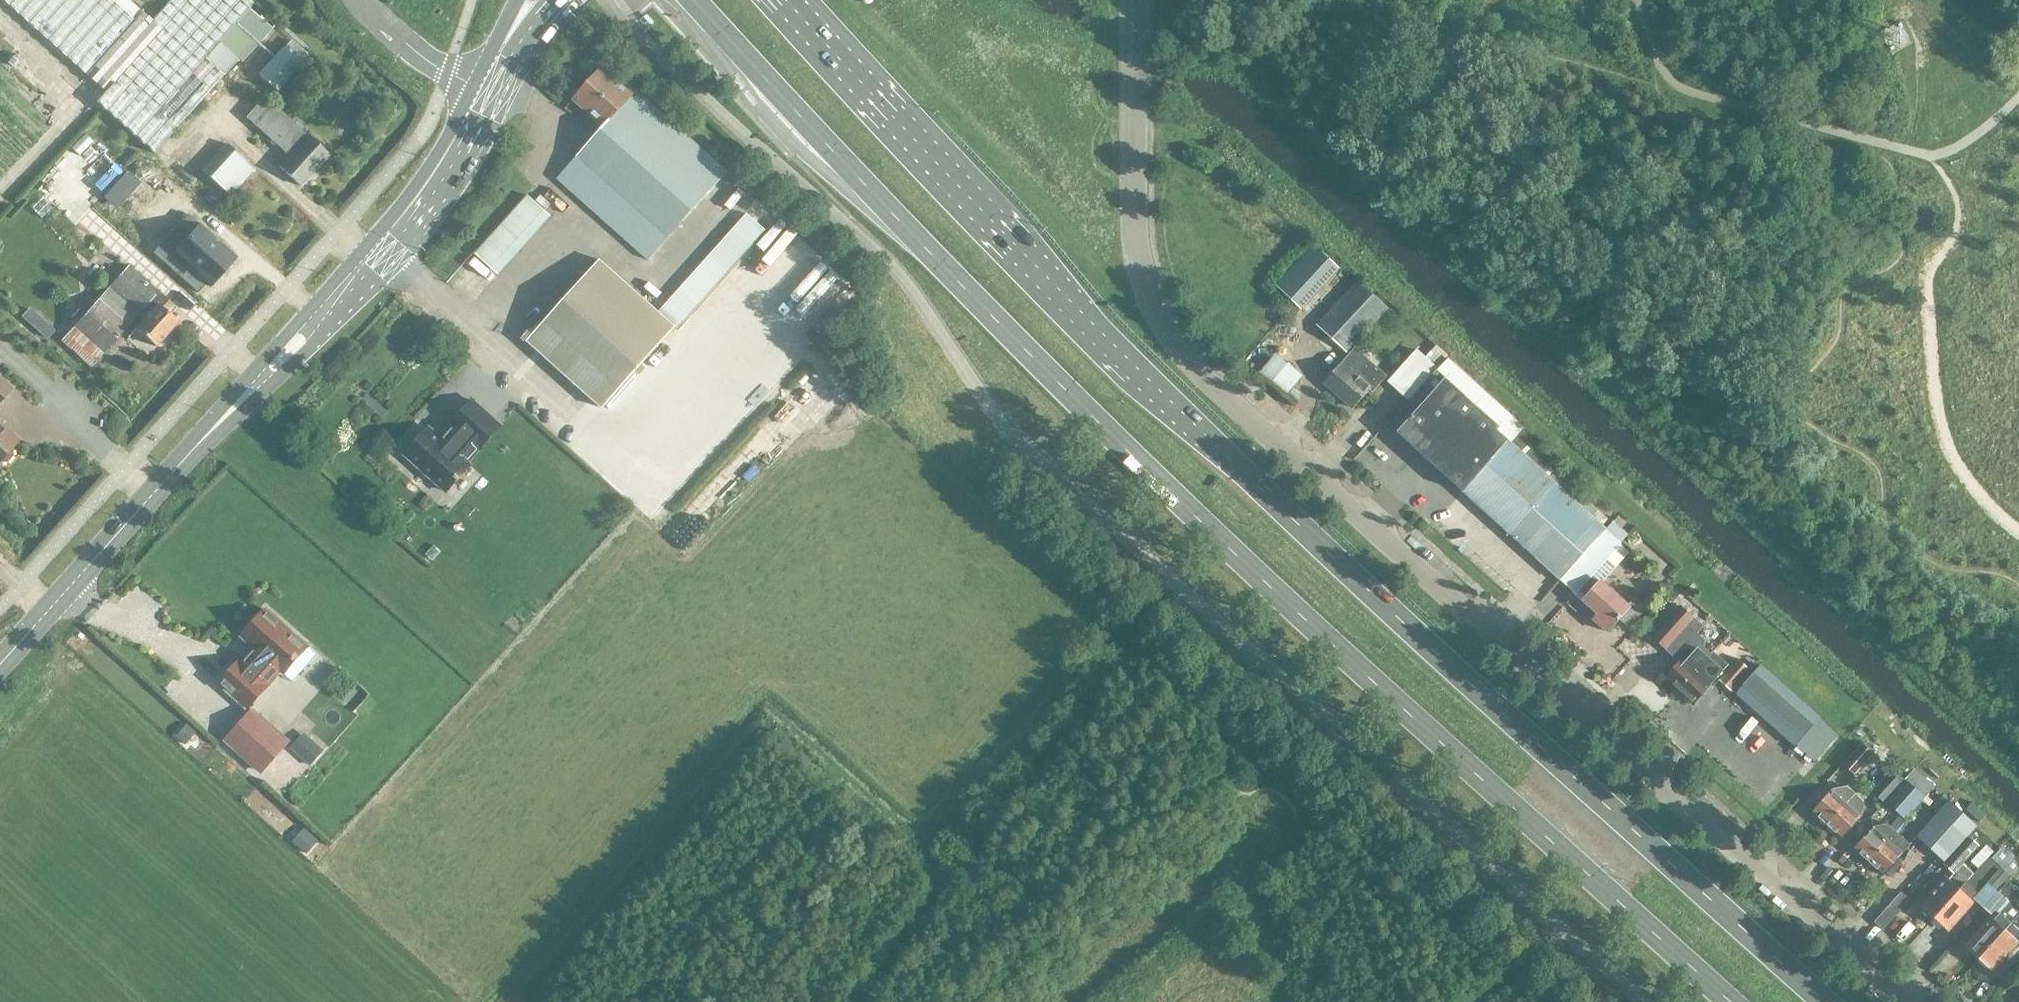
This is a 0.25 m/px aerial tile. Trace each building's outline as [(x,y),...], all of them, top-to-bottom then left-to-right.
[(224,75),(239,59),(220,42),(254,4),(249,0),(170,0),(152,20),(143,11),(130,0),(2,0),(106,93),(114,83),(170,134),(224,75)] [(277,90),(301,63),(283,47),(259,74),(277,90)] [(649,259),(727,172),(625,81),(622,85),(602,67),(574,98),(604,126),(558,178),(649,259)] [(301,185),(329,154),(308,134),(307,135),(265,96),(247,116),(289,155),(279,165),(301,185)] [(218,209),(255,168),(227,143),(202,170),(216,183),(204,196),(218,209)] [(475,254),(492,269),(545,210),(528,195),(475,254)] [(66,211),(56,222),(63,229),(60,231),(68,239),(71,236),(76,240),(86,230),(66,211)] [(698,304),(765,229),(747,213),(680,288),(698,304)] [(161,243),(180,260),(171,268),(198,292),(206,283),(209,286),(235,256),(188,214),(161,243)] [(104,243),(110,236),(101,228),(95,235),(104,243)] [(1302,307),(1341,267),(1316,242),(1277,282),(1302,307)] [(602,408),(675,326),(600,259),(527,340),(602,408)] [(155,346),(178,321),(165,310),(172,303),(128,265),(62,339),(92,366),(140,312),(145,317),(135,328),(155,346)] [(1359,281),(1317,325),(1347,352),(1387,306),(1359,281)] [(30,306),(22,316),(48,336),(56,326),(30,306)] [(1355,347),(1324,383),(1338,395),(1370,360),(1355,347)] [(1410,401),(1389,425),(1464,492),(1509,442),(1496,430),(1499,427),(1437,371),(1438,370),(1437,369),(1444,362),(1427,347),(1421,354),(1416,350),(1388,381),(1410,401)] [(1275,351),(1262,369),(1292,390),(1305,371),(1275,351)] [(1370,360),(1338,395),(1353,408),(1370,389),(1373,391),(1387,375),(1370,360)] [(9,388),(0,380),(0,398),(9,388)] [(471,465),(467,461),(479,447),(481,449),(502,426),(473,400),(453,423),(456,426),(443,440),(429,427),(405,454),(447,492),(471,465)] [(9,447),(16,440),(0,425),(0,460),(2,462),(7,461),(12,455),(12,450),(9,447)] [(1596,511),(1562,480),(1514,436),(1509,442),(1464,492),(1511,535),(1560,580),(1606,529),(1600,524),(1602,522),(1599,519),(1597,521),(1592,517),(1596,511)] [(1621,543),(1606,529),(1560,580),(1576,594),(1579,591),(1587,598),(1584,601),(1599,615),(1594,620),(1608,632),(1620,619),(1630,628),(1646,609),(1635,599),(1629,606),(1602,581),(1601,582),(1593,575),(1621,543)] [(1665,679),(1667,681),(1704,639),(1697,633),(1703,626),(1682,606),(1653,638),(1680,662),(1665,679)] [(308,646),(266,609),(242,636),(256,649),(245,661),(242,658),(220,683),(249,709),(269,685),(268,684),(280,670),(284,673),(308,646)] [(1736,657),(1730,664),(1714,650),(1712,652),(1703,644),(1706,641),(1704,639),(1667,681),(1694,706),(1711,687),(1712,688),(1719,680),(1733,693),(1752,672),(1736,657)] [(1821,715),(1763,663),(1737,694),(1794,745),(1821,715)] [(288,742),(252,710),(226,740),(262,772),(288,742)] [(307,730),(293,744),(311,762),(325,748),(307,730)] [(1855,775),(1874,754),(1862,743),(1843,764),(1855,775)] [(1924,797),(1893,769),(1873,791),(1885,802),(1886,800),(1905,817),(1924,797)] [(1813,812),(1827,825),(1855,794),(1847,787),(1832,790),(1813,812)] [(1855,794),(1827,825),(1842,838),(1861,816),(1863,801),(1855,794)] [(1917,837),(1935,853),(1957,828),(1940,812),(1917,837)] [(1854,849),(1868,862),(1895,831),(1887,824),(1873,827),(1854,849)] [(309,851),(319,837),(304,827),(295,841),(309,851)] [(1924,912),(1933,920),(1974,874),(1963,865),(1979,847),(1957,828),(1935,853),(1945,862),(1944,864),(1955,873),(1948,881),(1945,878),(1921,906),(1925,910),(1924,912)] [(1895,831),(1868,862),(1883,875),(1886,872),(1890,876),(1902,862),(1898,858),(1910,844),(1895,831)] [(1974,874),(1933,920),(1943,929),(1945,927),(1949,930),(1973,903),(1970,901),(1971,900),(1983,910),(2004,886),(2001,884),(2009,875),(1989,857),(1974,874)] [(1978,960),(2018,914),(2018,901),(2004,886),(1983,910),(1994,920),(1994,921),(1991,919),(1967,947),(1971,950),(1969,952),(1978,960)] [(1881,911),(1889,920),(1912,899),(1904,890),(1881,911)] [(1978,960),(1988,969),(1989,967),(1994,971),(2018,943),(2015,941),(2018,937),(2018,914),(1978,960)]
